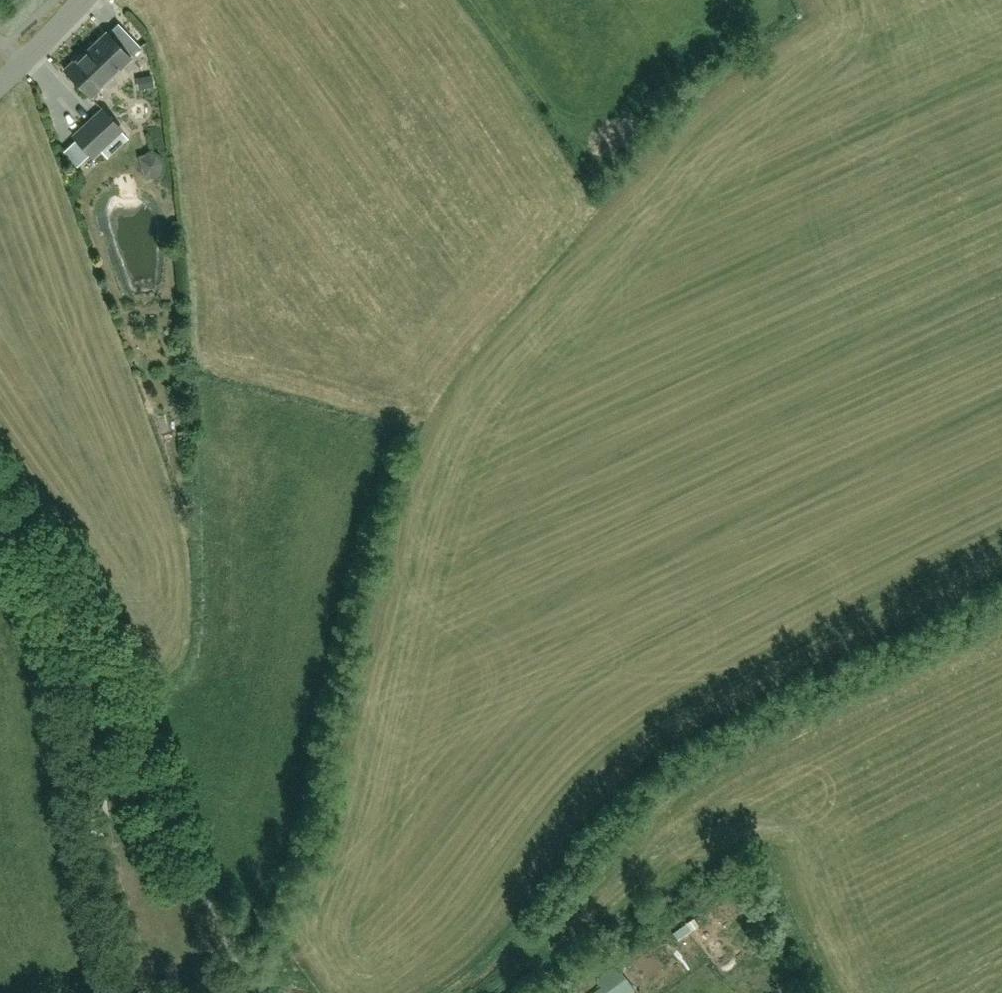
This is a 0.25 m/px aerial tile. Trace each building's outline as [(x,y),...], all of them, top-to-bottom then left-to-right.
[(70,75),(96,103),(148,54),(121,27),(70,75)] [(71,147),(92,167),(122,135),(100,115),(71,147)]
